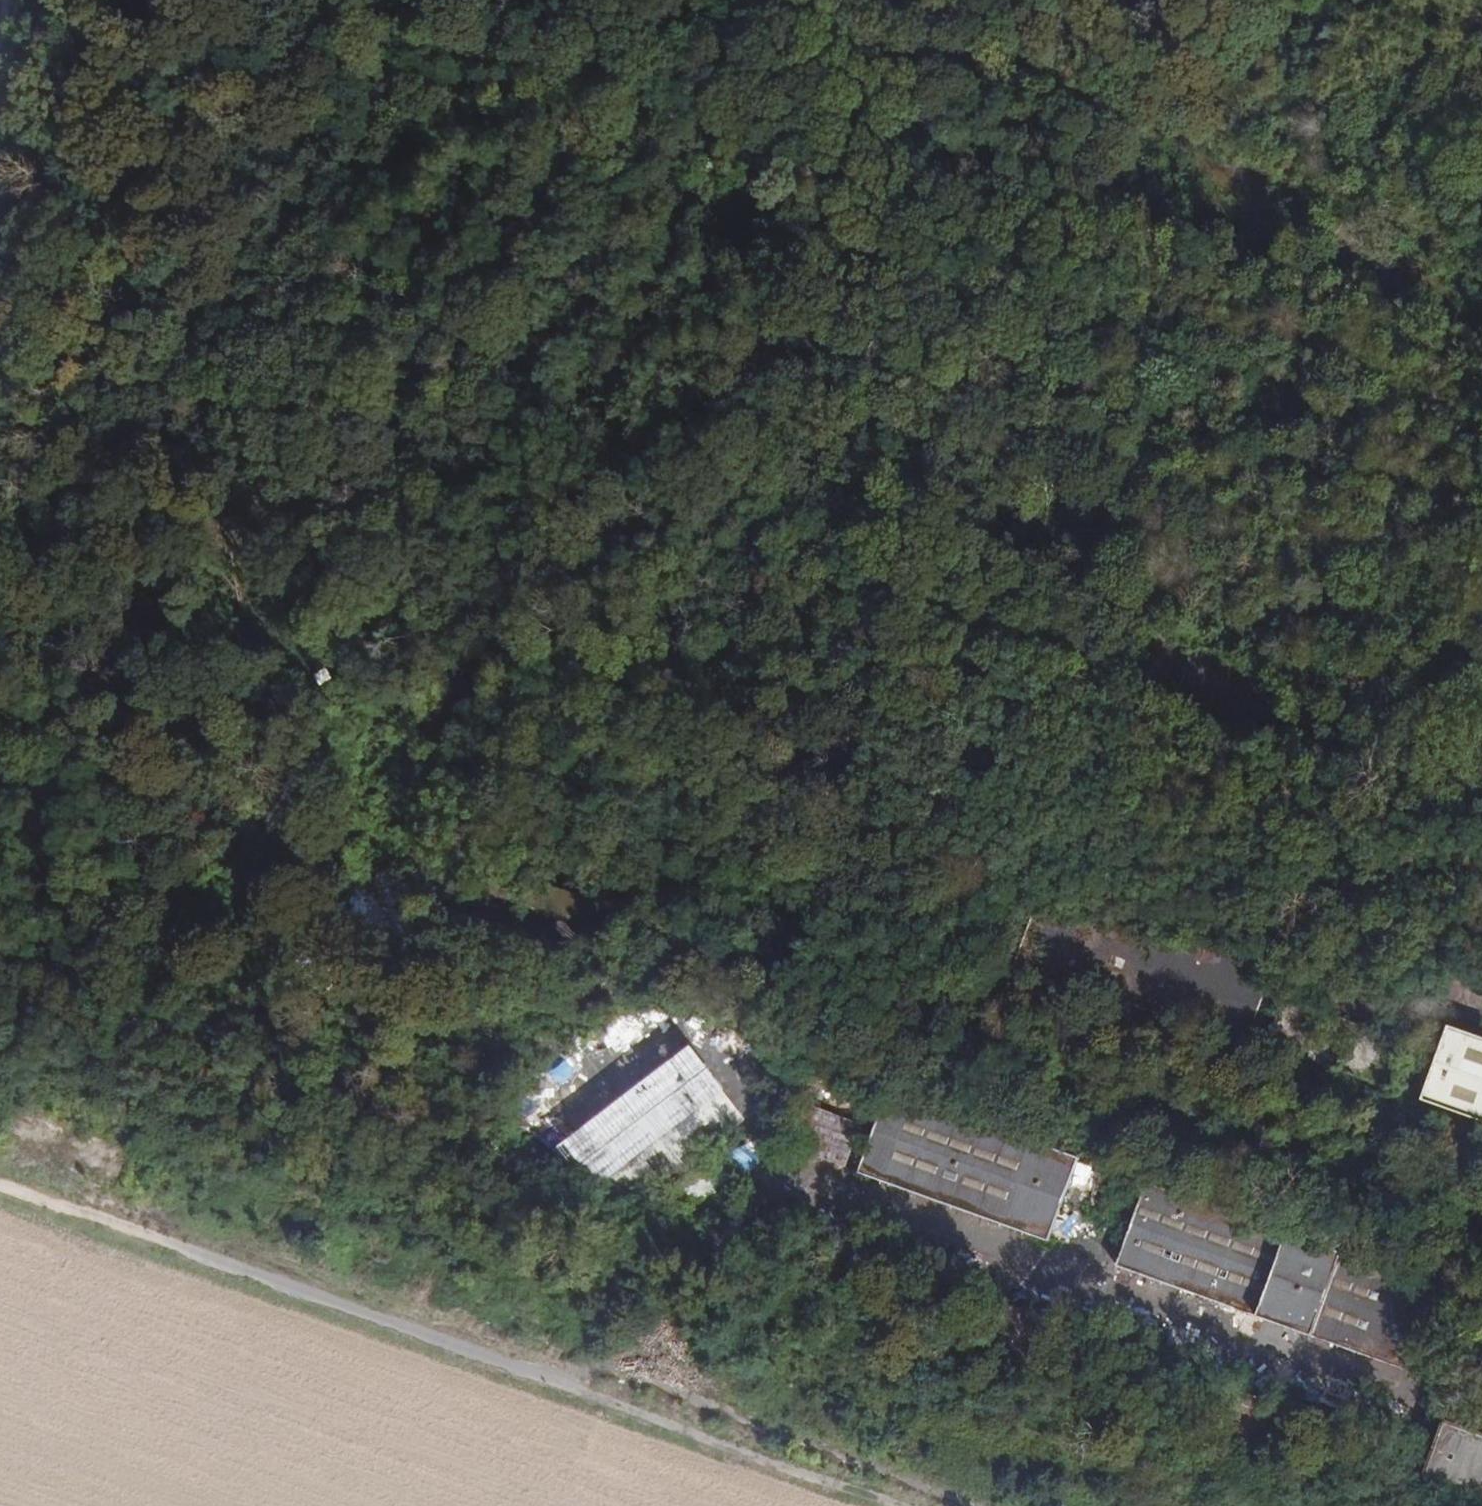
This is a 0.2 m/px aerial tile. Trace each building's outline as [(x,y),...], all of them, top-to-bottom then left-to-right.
[(1426,1103),(1481,1122),(1481,1039),(1450,1028),(1426,1103)] [(616,1209),(744,1114),(694,1047),(566,1142),(616,1209)] [(886,1102),(861,1178),(1053,1241),(1078,1165),(886,1102)] [(840,1160),(841,1112),(813,1111),(812,1160),(840,1160)] [(842,1121),(841,1162),(848,1163),(849,1122),(842,1121)] [(1123,1259),(1122,1267),(1270,1323),(1279,1323),(1389,1365),(1404,1366),(1406,1362),(1408,1328),(1394,1322),(1394,1314),(1375,1312),(1376,1294),(1364,1289),(1366,1286),(1367,1265),(1330,1251),(1312,1250),(1302,1246),(1276,1244),(1206,1218),(1217,1219),(1174,1202),(1156,1195),(1147,1195),(1123,1259)] [(1481,1505),(1481,1438),(1452,1429),(1433,1489),(1481,1505)]
